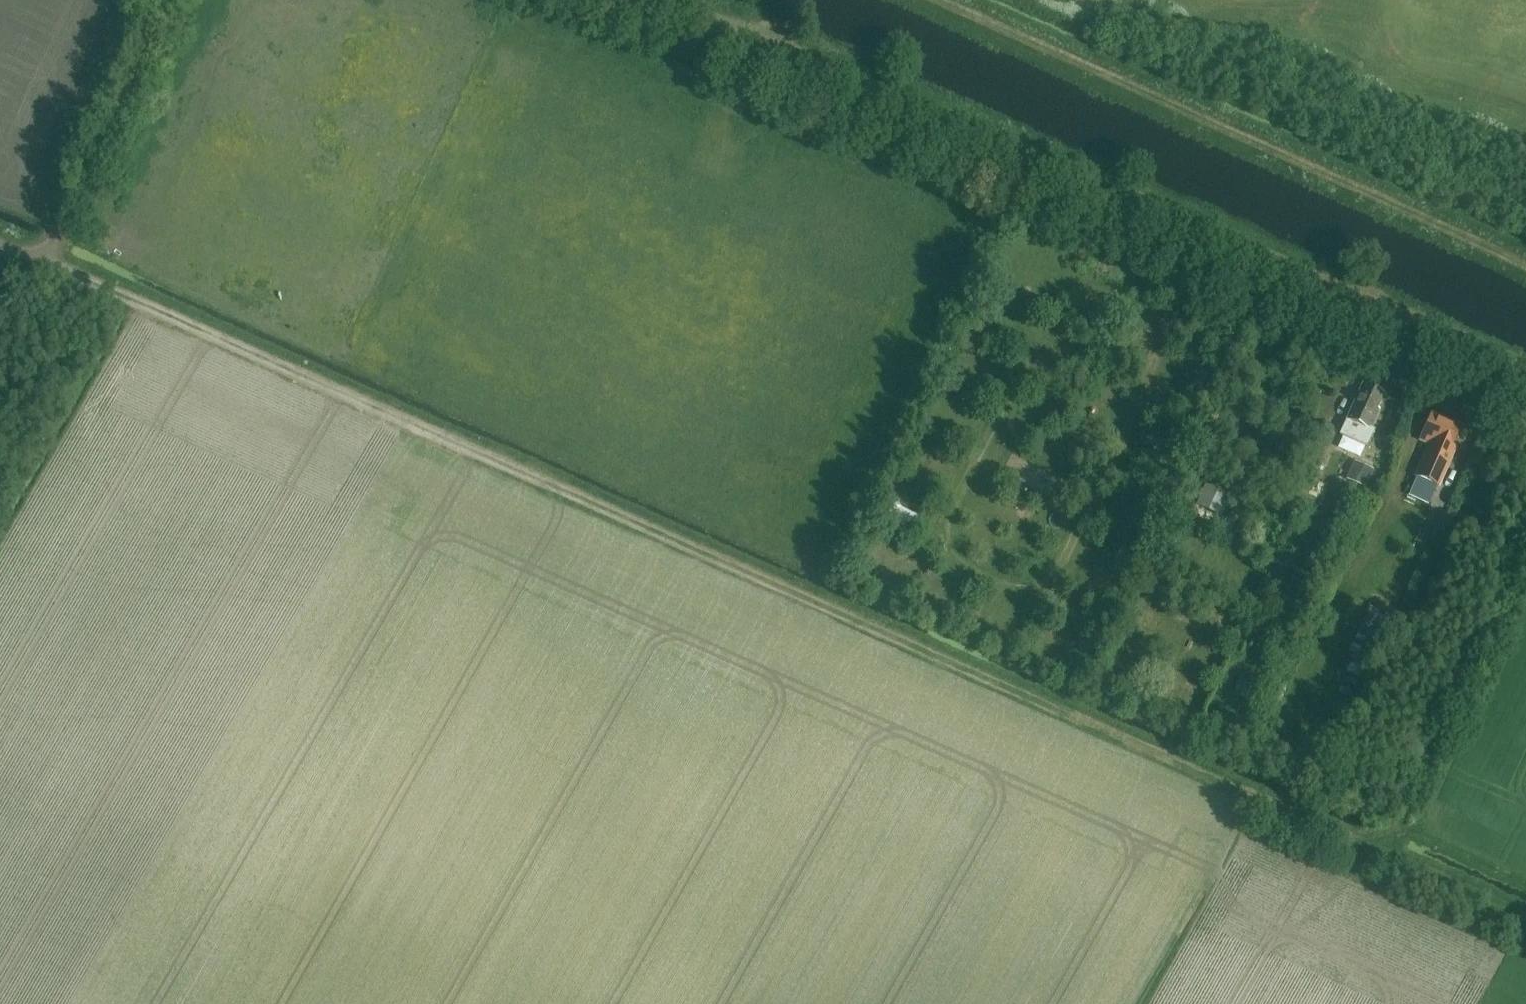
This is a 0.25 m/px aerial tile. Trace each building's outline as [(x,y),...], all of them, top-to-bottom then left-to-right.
[(982,320),(999,312),(995,303),(978,311),(982,320)] [(1362,385),(1347,421),(1341,436),(1368,447),(1374,431),(1371,430),(1379,411),(1377,410),(1384,394),(1362,385)] [(1441,486),(1455,452),(1450,450),(1460,427),(1432,416),(1422,441),(1430,445),(1417,476),(1441,486)] [(1205,485),(1196,506),(1220,517),(1229,496),(1205,485)] [(886,498),(882,506),(902,518),(907,510),(886,498)] [(950,585),(940,601),(949,607),(959,590),(950,585)] [(1373,664),(1394,619),(1371,607),(1349,652),(1373,664)]
